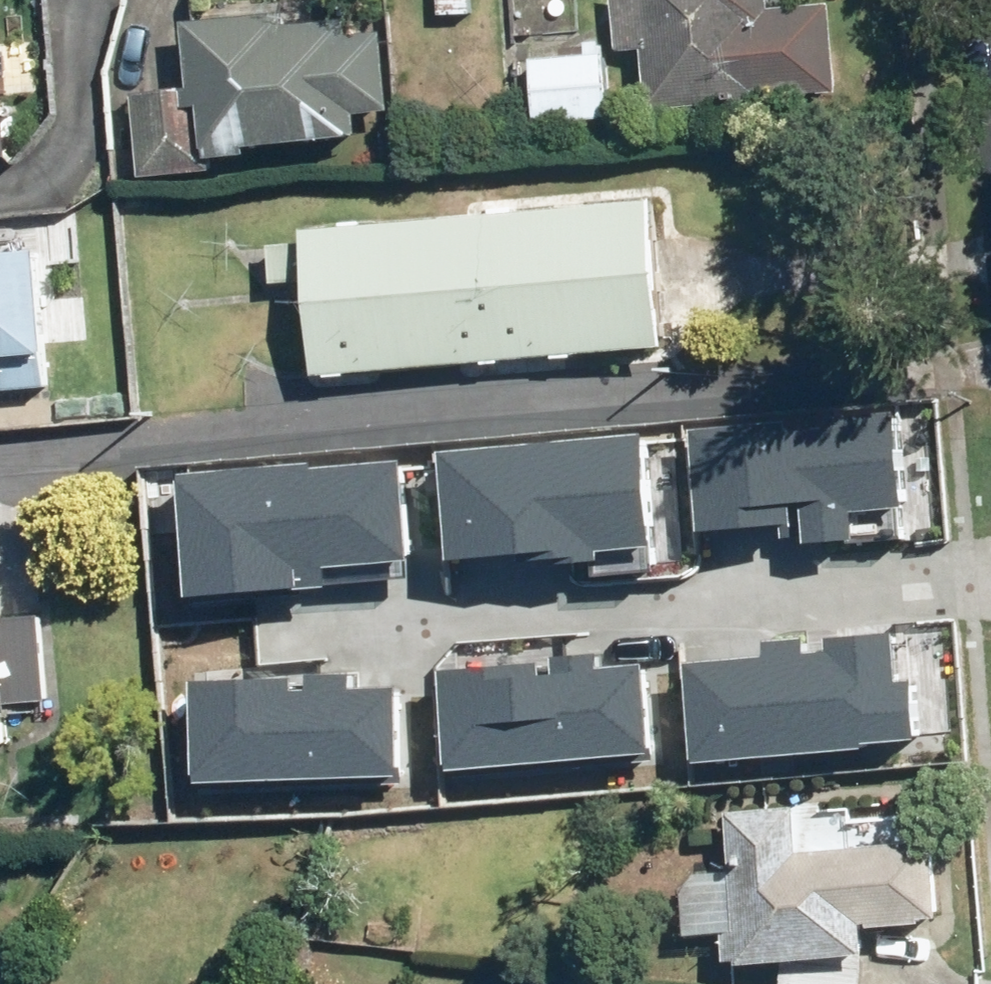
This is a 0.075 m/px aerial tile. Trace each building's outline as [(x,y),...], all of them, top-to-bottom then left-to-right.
[(434,17),(468,15),(467,0),(433,0),(434,17)] [(645,105),(839,88),(832,0),(784,0),(766,2),(766,0),(607,0),(611,45),(640,42),(645,105)] [(129,87),(138,170),(205,163),(204,154),(246,149),(245,138),(358,127),(355,105),(388,102),(380,25),(346,29),(344,11),(282,18),(281,5),(183,15),(190,80),(129,87)] [(530,60),(534,122),(610,117),(605,55),(530,60)] [(303,270),(311,363),(664,332),(651,188),(299,219),(300,230),(259,234),(262,273),(303,270)] [(45,385),(42,354),(49,353),(39,250),(0,254),(0,390),(45,385)] [(882,406),(686,426),(697,530),(893,510),(882,406)] [(644,436),(448,457),(459,561),(655,540),(644,436)] [(411,456),(191,472),(200,594),(319,585),(318,570),(419,562),(411,456)] [(5,744),(2,714),(12,713),(11,703),(44,700),(37,615),(3,618),(0,582),(0,745),(5,744)] [(884,640),(688,661),(699,765),(895,744),(884,640)] [(637,659),(441,679),(452,783),(648,762),(637,659)] [(403,677),(205,685),(210,790),(407,782),(403,677)] [(722,812),(735,964),(865,953),(863,924),(940,918),(933,839),(794,851),(791,807),(722,812)]
